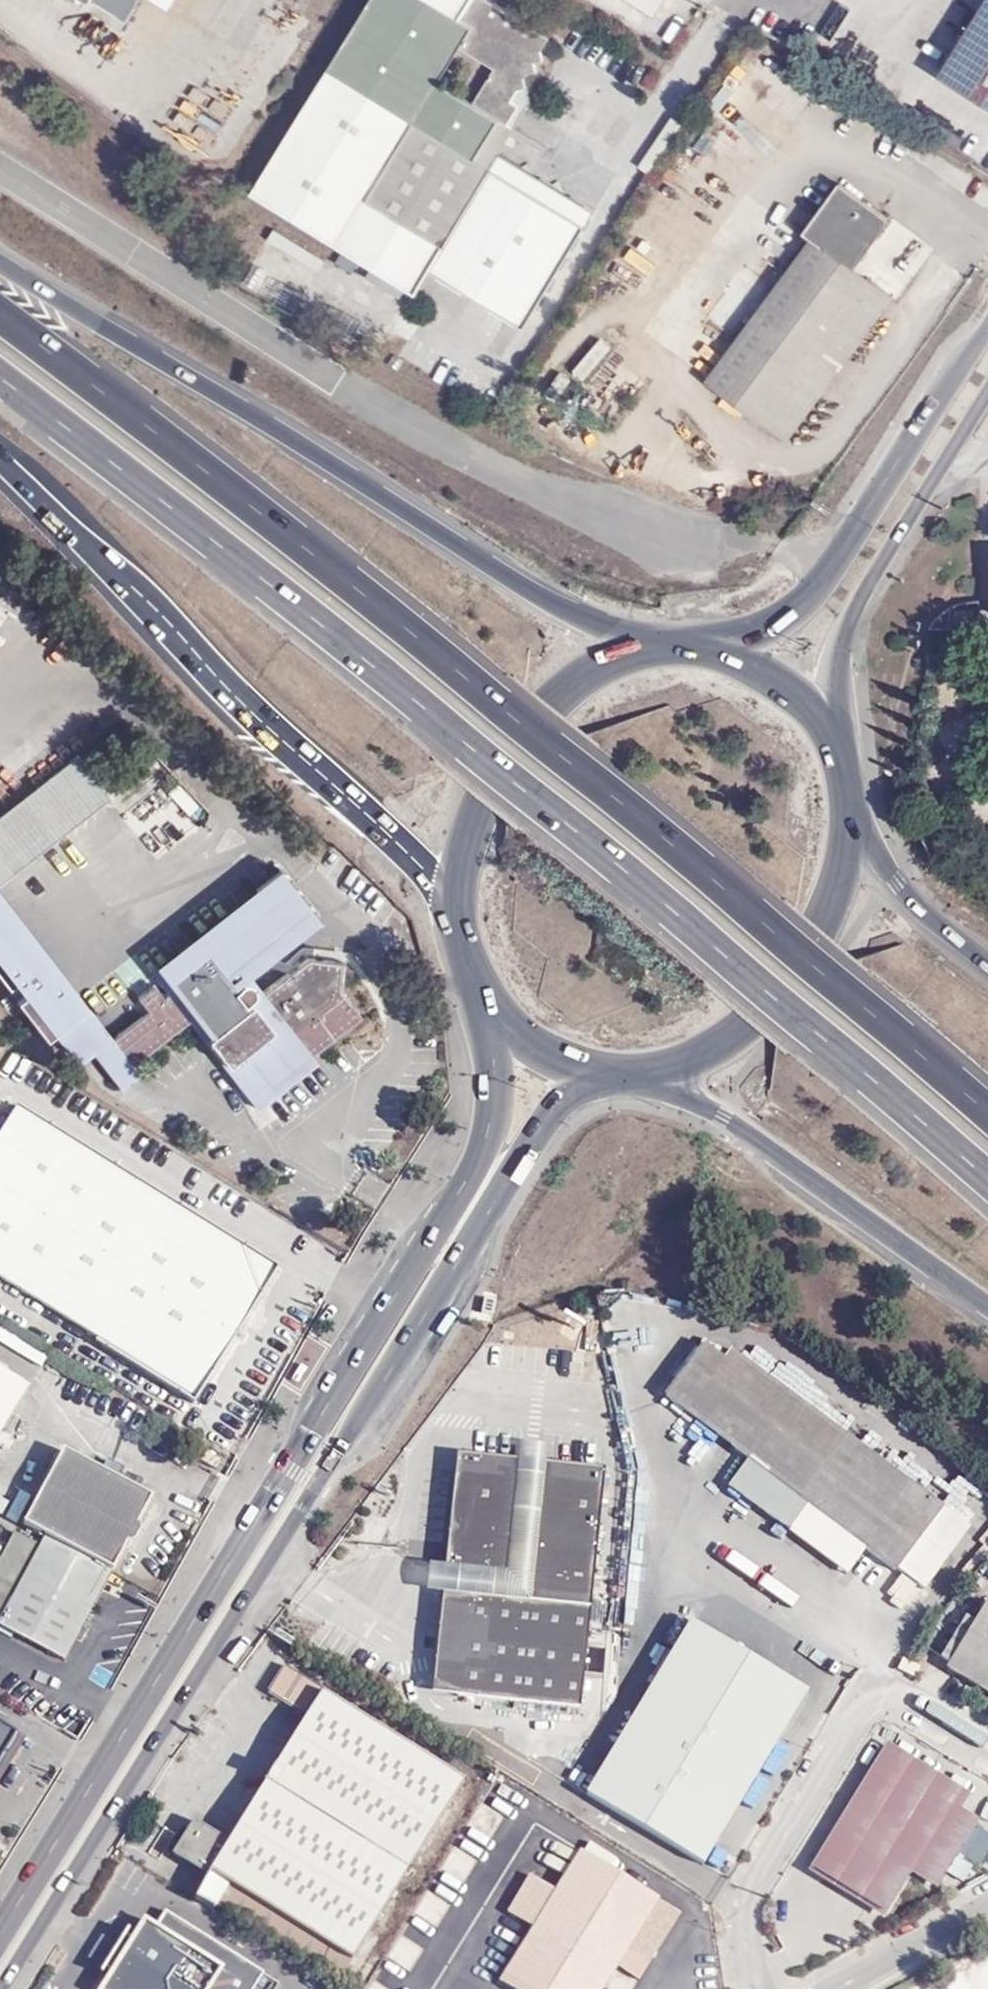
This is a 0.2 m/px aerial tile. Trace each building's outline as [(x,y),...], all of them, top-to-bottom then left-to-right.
[(125,21),(138,0),(92,0),(125,21)] [(542,37),(481,0),(369,0),(252,190),(417,291),(431,268),(493,166),(478,156),(502,118),(507,121),(511,114),(505,94),(509,88),(514,91),(516,88),(525,84),(523,77),(528,69),(534,67),(532,61),(534,57),(541,55),(539,50),(544,43),(542,37)] [(655,8),(660,0),(641,0),(655,8)] [(942,78),(987,106),(987,4),(942,78)] [(527,84),(525,84),(516,88),(514,91),(509,88),(505,94),(511,114),(507,121),(502,118),(478,156),(493,166),(502,151),(517,128),(514,126),(531,98),(527,84)] [(597,204),(502,151),(431,268),(524,320),(597,204)] [(890,217),(838,183),(803,232),(809,237),(707,381),(790,438),(891,297),(852,267),(890,217)] [(79,756),(12,808),(15,810),(56,836),(108,795),(79,756)] [(12,808),(0,817),(0,879),(56,836),(15,810),(12,808)] [(246,1005),(255,998),(257,995),(257,991),(257,988),(252,983),(247,983),(245,984),(234,992),(232,989),(294,940),(284,927),(307,909),(282,877),(158,973),(172,990),(165,996),(154,982),(135,997),(146,1010),(104,1043),(91,1053),(122,1092),(141,1077),(132,1065),(193,1021),(251,1102),(361,1018),(340,991),(343,965),(306,960),(261,995),(259,1009),(282,1038),(275,1043),(246,1005)] [(0,898),(0,909),(80,1013),(80,1012),(85,1008),(0,898)] [(0,909),(0,977),(47,1038),(59,1028),(83,1059),(91,1053),(104,1043),(80,1012),(80,1013),(0,909)] [(294,940),(317,922),(307,909),(284,927),(294,940)] [(250,1109),(259,1126),(288,1112),(279,1095),(250,1109)] [(19,1100),(0,1130),(0,1268),(201,1392),(279,1264),(19,1100)] [(667,1397),(751,1460),(811,1507),(897,1572),(942,1511),(729,1351),(723,1360),(706,1348),(667,1397)] [(0,1363),(0,1431),(30,1382),(0,1363)] [(697,1469),(717,1438),(691,1422),(679,1440),(691,1447),(683,1460),(697,1469)] [(535,1472),(537,1459),(539,1443),(511,1440),(510,1456),(508,1469),(522,1471),(535,1472)] [(460,1591),(450,1692),(573,1706),(598,1465),(537,1459),(535,1472),(522,1471),(508,1469),(510,1456),(465,1452),(457,1455),(450,1462),(439,1562),(452,1564),(451,1590),(460,1591)] [(48,1541),(112,1575),(152,1501),(64,1453),(23,1528),(48,1541)] [(811,1507),(751,1460),(730,1487),(791,1533),(811,1507)] [(14,1533),(0,1558),(0,1616),(38,1547),(14,1533)] [(64,1664),(112,1575),(48,1541),(2,1629),(64,1664)] [(425,1691),(450,1692),(460,1591),(451,1590),(452,1564),(439,1562),(424,1560),(420,1586),(435,1588),(425,1691)] [(957,1654),(968,1661),(963,1671),(987,1687),(987,1603),(957,1654)] [(808,1688),(692,1619),(586,1795),(703,1864),(808,1688)] [(340,1979),(463,1779),(284,1667),(268,1693),(307,1717),(229,1842),(194,1820),(174,1853),(208,1875),(211,1870),(231,1883),(218,1904),(340,1979)] [(11,1727),(0,1720),(0,1746),(11,1727)] [(925,1794),(932,1777),(888,1752),(814,1874),(880,1913),(909,1867),(933,1882),(972,1821),(925,1794)] [(964,1795),(932,1777),(925,1794),(972,1821),(975,1815),(960,1804),(964,1795)] [(754,1785),(707,1865),(724,1875),(771,1795),(754,1785)] [(516,1811),(500,1838),(557,1875),(561,1892),(504,1985),(511,1988),(604,1988),(618,1966),(636,1979),(676,1912),(516,1811)] [(144,1920),(122,1956),(101,1988),(251,1988),(262,1972),(167,1914),(158,1929),(144,1920)]
